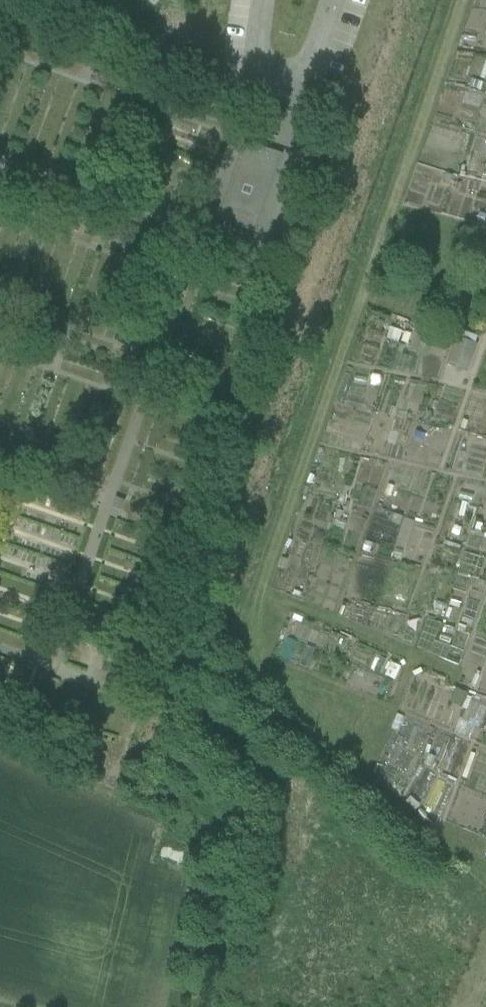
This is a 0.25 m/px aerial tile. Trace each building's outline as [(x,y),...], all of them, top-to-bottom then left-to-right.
[(471,79),(469,87),(480,91),(483,83),(471,79)] [(221,212),(256,224),(280,157),(245,144),(221,212)] [(378,321),(376,328),(381,330),(384,323),(378,321)] [(404,332),(401,342),(408,344),(411,334),(404,332)] [(458,338),(448,363),(468,371),(477,345),(476,344),(458,338)] [(115,497),(112,508),(120,511),(124,500),(115,497)] [(454,525),(452,533),(459,536),(462,527),(454,525)] [(365,541),(362,550),(369,553),(373,544),(365,541)] [(395,549),(393,557),(400,559),(402,551),(395,549)] [(282,558),(278,567),(284,569),(288,560),(282,558)] [(445,625),(443,633),(452,636),(454,628),(445,625)] [(442,634),(440,640),(449,643),(451,637),(442,634)] [(159,862),(182,868),(189,843),(166,836),(159,862)]
